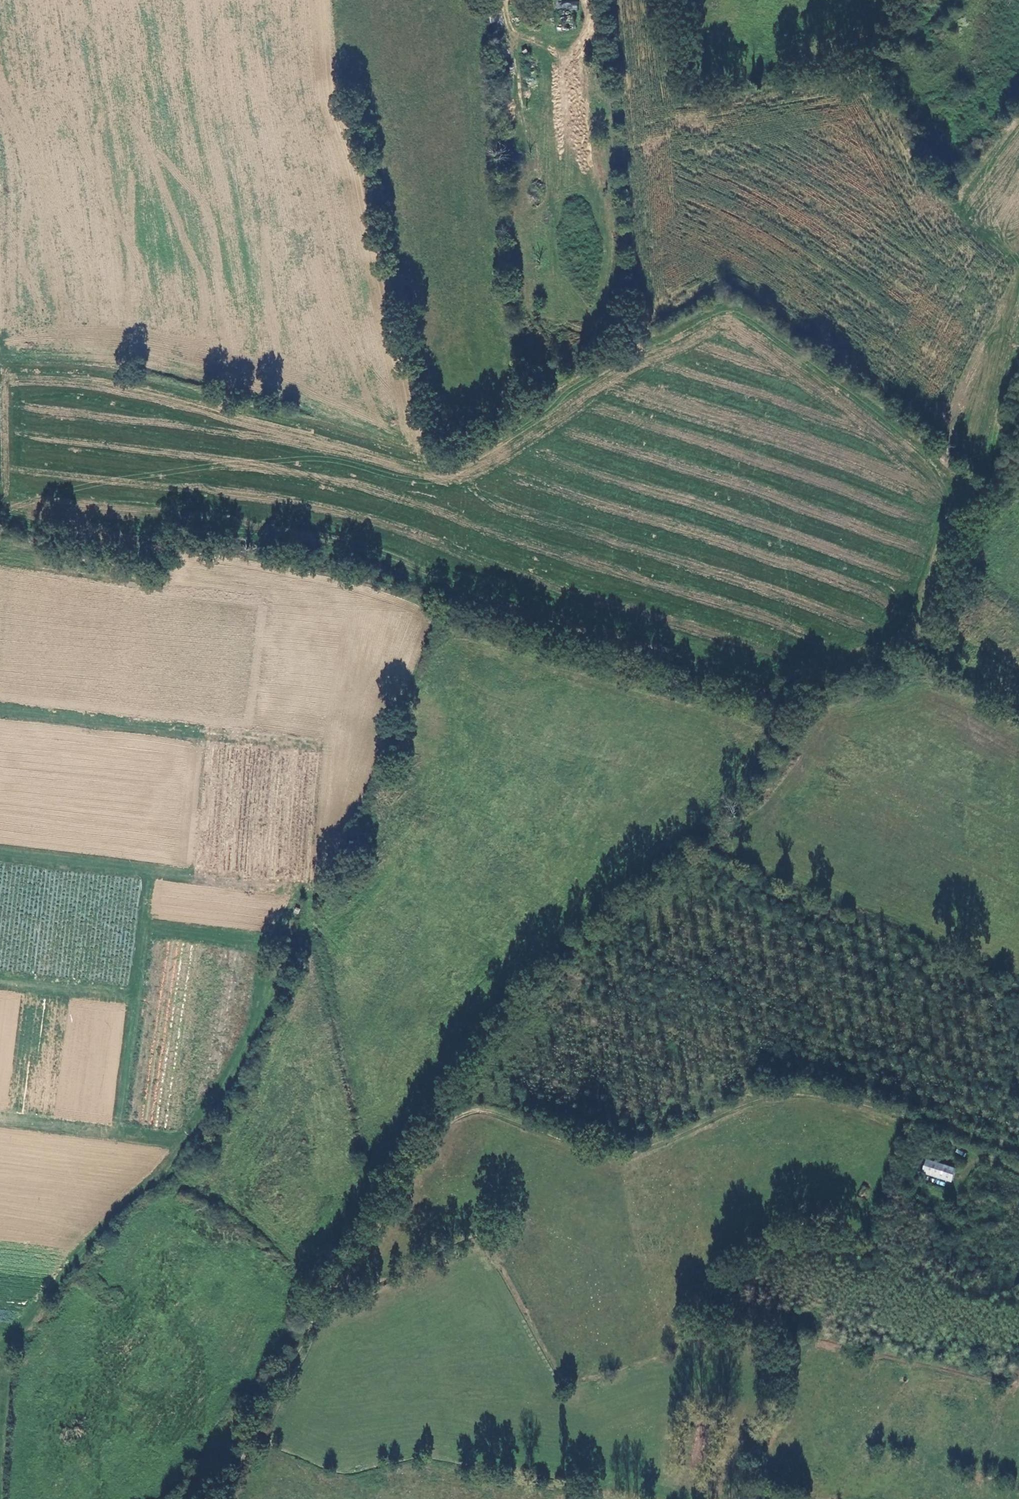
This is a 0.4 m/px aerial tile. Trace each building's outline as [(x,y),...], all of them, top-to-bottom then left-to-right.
[(560,1),(559,8),(577,10),(578,3),(560,1)] [(925,1158),(921,1173),(951,1183),(956,1168),(925,1158)]
